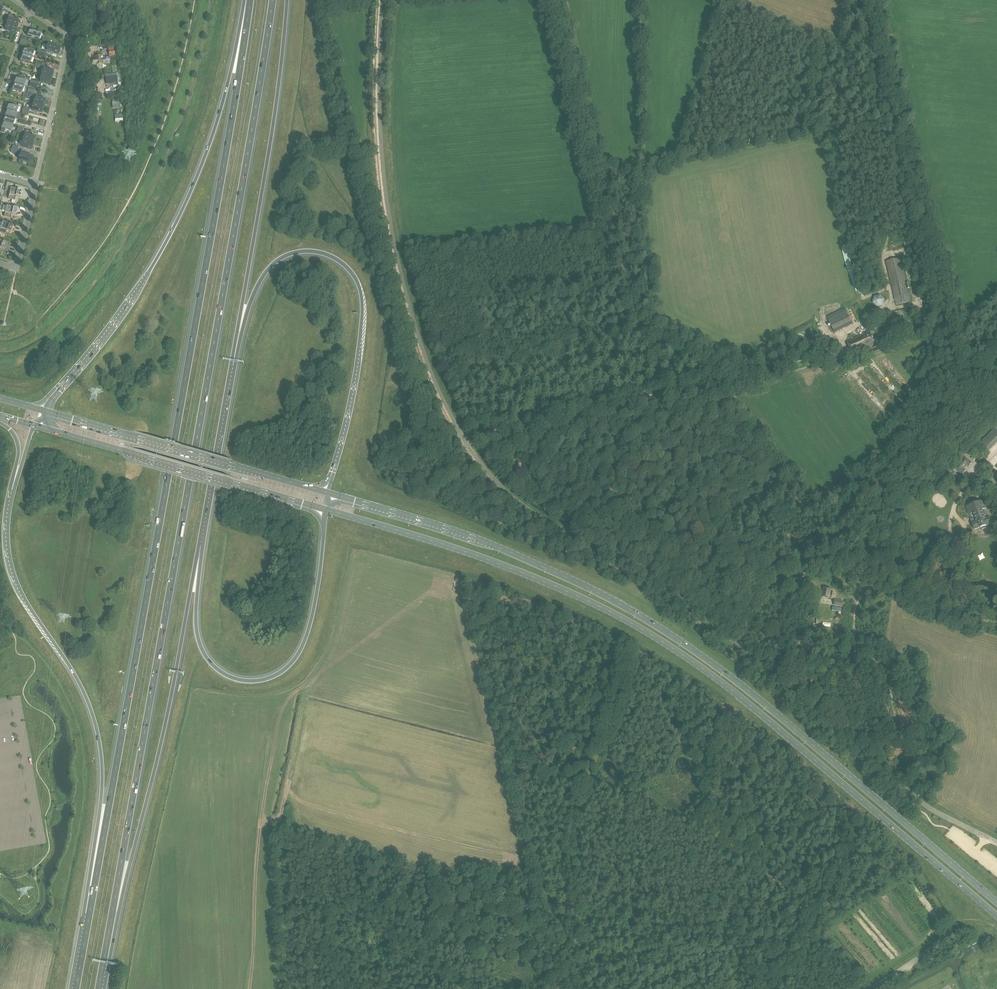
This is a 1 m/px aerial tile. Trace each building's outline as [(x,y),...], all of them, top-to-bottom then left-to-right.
[(9,19),(7,25),(17,28),(19,21),(14,20),(9,19)] [(17,28),(7,25),(6,31),(11,33),(16,33),(17,28)] [(33,30),(28,30),(26,35),(39,39),(40,32),(33,30)] [(60,48),(48,44),(46,44),(44,50),(46,51),(54,53),(59,53),(60,48)] [(21,54),(31,57),(33,50),(28,49),(23,48),(21,54)] [(30,63),(31,57),(21,54),(19,61),(24,61),(30,63)] [(102,55),(94,56),(95,58),(92,59),(92,64),(95,64),(109,63),(109,58),(102,59),(102,55)] [(42,76),(52,79),(54,72),(49,71),(44,70),(42,76)] [(118,83),(117,73),(106,74),(106,83),(118,83)] [(52,79),(42,76),(40,82),(45,83),(50,84),(52,79)] [(13,83),(23,86),(25,80),(19,78),(15,78),(13,83)] [(21,92),(23,86),(13,83),(11,90),(16,90),(21,92)] [(36,98),(34,104),(44,107),(46,100),(41,99),(36,98)] [(6,109),(16,112),(17,106),(12,104),(7,104),(6,109)] [(42,112),(44,107),(34,104),(32,110),(38,112),(42,112)] [(14,118),(16,112),(6,109),(4,115),(14,118)] [(14,118),(4,115),(2,121),(12,124),(14,118)] [(11,130),(12,124),(2,121),(1,128),(5,129),(11,130)] [(25,135),(24,141),(34,144),(36,137),(31,136),(25,135)] [(32,149),(34,144),(24,141),(22,147),(27,149),(32,149)] [(33,157),(21,154),(18,163),(23,164),(24,161),(27,162),(32,163),(33,157)] [(8,199),(12,200),(11,202),(15,203),(15,200),(16,196),(20,197),(22,191),(11,188),(8,199)] [(6,206),(4,216),(11,218),(12,214),(16,215),(18,208),(6,206)] [(12,222),(5,220),(4,222),(2,222),(0,228),(0,233),(5,234),(6,230),(11,232),(13,226),(11,225),(12,222)] [(901,257),(886,261),(896,305),(911,301),(901,257)] [(874,296),(872,302),(877,307),(883,306),(885,300),(881,295),(874,296)] [(852,322),(846,310),(845,308),(827,317),(828,319),(834,330),(852,322)] [(870,331),(846,341),(852,354),(876,344),(870,331)] [(875,355),(882,351),(880,346),(872,350),(875,355)] [(839,362),(832,365),(835,372),(843,369),(839,362)] [(965,457),(955,468),(962,474),(966,470),(964,469),(967,465),(969,466),(972,463),(965,457)] [(972,519),(971,519),(975,530),(981,527),(981,528),(986,526),(992,523),(989,517),(987,518),(986,514),(984,509),(986,508),(983,501),(979,502),(970,505),(966,507),(969,515),(970,515),(972,519)] [(822,587),(821,596),(823,596),(823,597),(827,597),(827,596),(829,596),(830,588),(822,587)]
